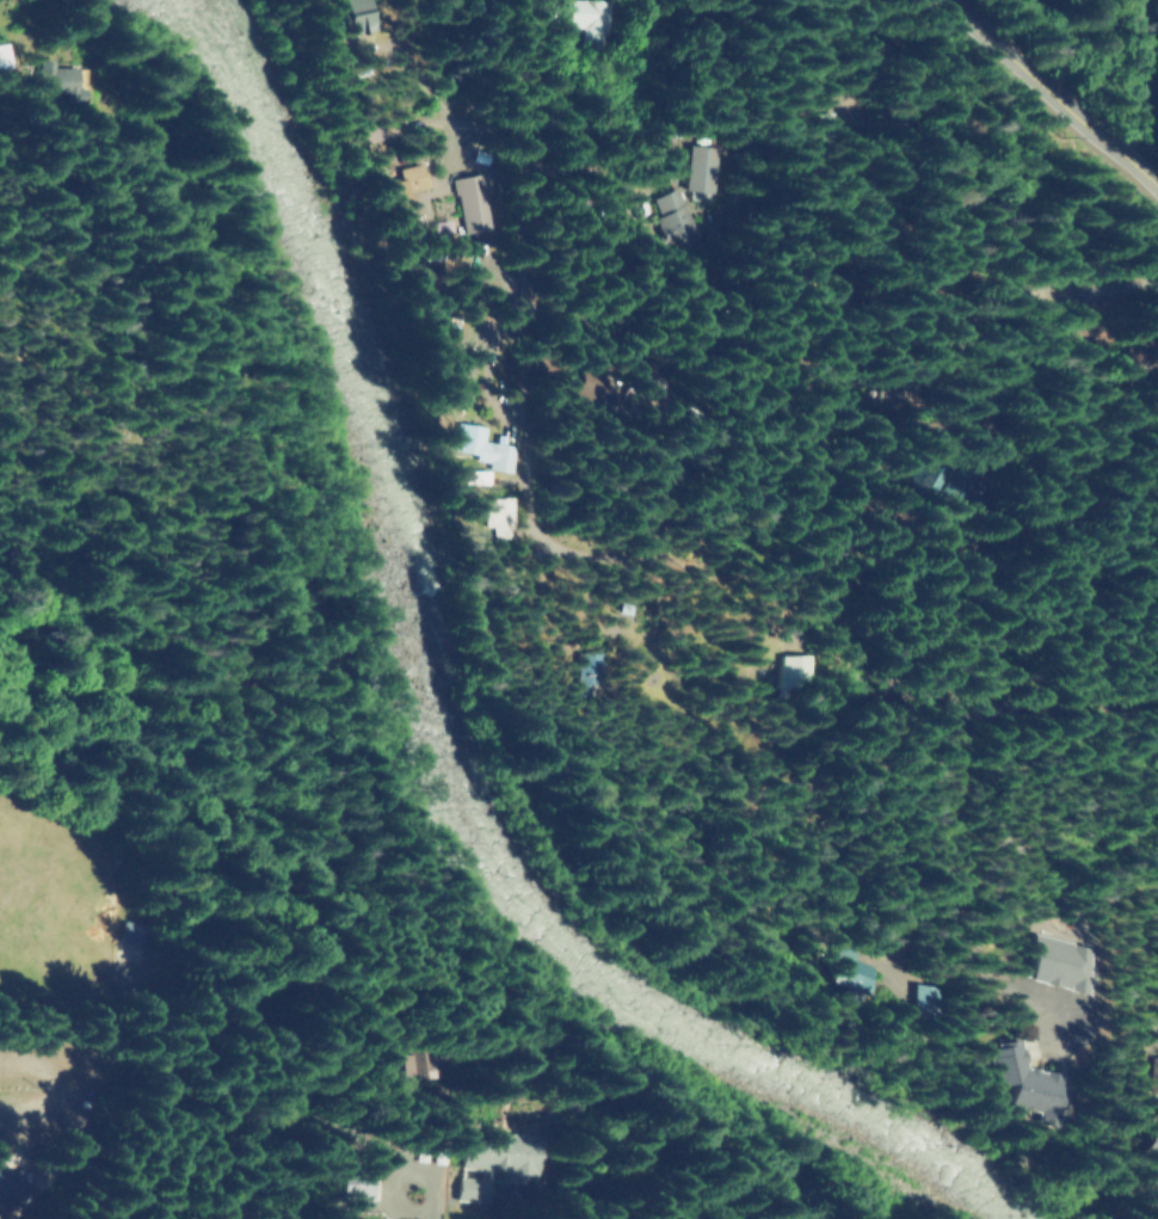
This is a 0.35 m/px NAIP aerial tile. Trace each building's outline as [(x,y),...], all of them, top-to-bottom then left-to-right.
[(343,33),(369,31),(368,0),(341,0),(343,33)] [(628,1),(582,1),(582,28),(602,28),(602,45),(628,45),(628,1)] [(11,65),(5,42),(0,44),(0,68),(11,65)] [(73,88),(73,67),(30,66),(30,93),(64,93),(64,103),(83,103),(83,88),(73,88)] [(755,149),(724,145),(719,190),(727,191),(725,200),(749,203),(755,149)] [(396,178),(387,179),(391,197),(429,188),(424,162),(395,169),(396,178)] [(490,173),(458,178),(466,233),(498,228),(490,173)] [(683,198),(706,253),(735,240),(713,186),(683,198)] [(625,379),(597,370),(588,397),(616,407),(625,379)] [(484,427),(450,423),(447,451),(472,454),(471,460),(487,462),(487,469),(512,472),(515,446),(504,445),(506,436),(495,435),(494,443),(482,441),(484,427)] [(600,683),(607,683),(608,654),(586,653),(585,697),(599,697),(600,683)] [(816,655),(784,656),(785,688),(817,687),(816,655)] [(1100,948),(1045,934),(1033,980),(1089,994),(1100,948)] [(869,954),(849,946),(835,980),(877,997),(885,978),(880,976),(884,966),(867,959),(869,954)] [(951,988),(929,983),(923,1014),(945,1018),(951,988)] [(1022,1068),(1016,1040),(981,1048),(989,1087),(1005,1083),(1002,1107),(1030,1111),(1033,1123),(1042,1124),(1054,1122),(1059,1086),(1055,1086),(1057,1073),(1022,1068)] [(393,1054),(393,1081),(416,1081),(416,1054),(393,1054)] [(1148,1058),(1147,1094),(1157,1095),(1157,1058),(1148,1058)] [(478,1203),(480,1174),(525,1177),(529,1136),(454,1129),(451,1169),(472,1170),(471,1179),(450,1177),(448,1201),(478,1203)] [(366,1202),(366,1168),(335,1168),(335,1202),(366,1202)]
